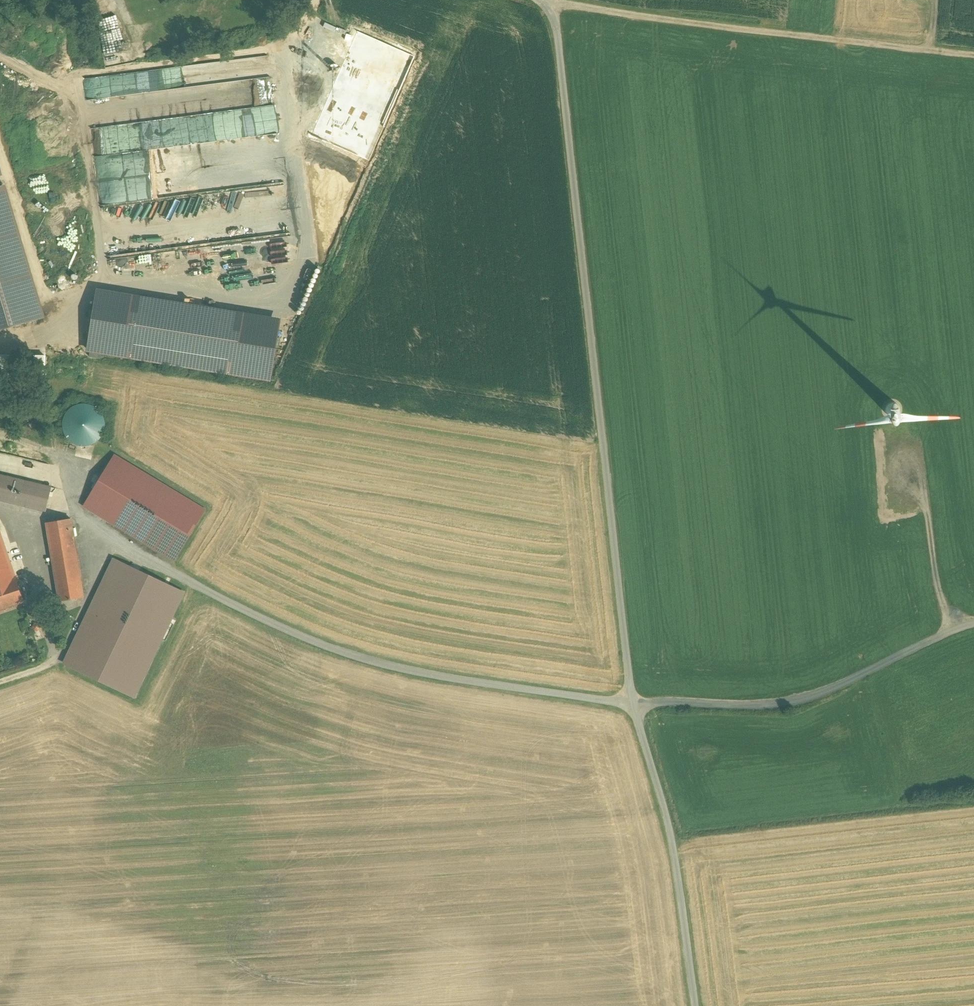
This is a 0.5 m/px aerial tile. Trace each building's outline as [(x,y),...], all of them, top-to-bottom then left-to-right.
[(41,311),(0,187),(0,324),(41,311)] [(281,317),(98,290),(87,355),(270,382),(281,317)] [(86,401),(78,403),(74,406),(71,411),(70,418),(72,423),(75,427),(80,430),(89,431),(96,427),(99,422),(100,415),(98,409),(94,404),(86,401)] [(207,503),(112,446),(81,497),(176,553),(207,503)] [(0,469),(0,495),(47,506),(52,481),(0,469)] [(57,600),(84,596),(80,569),(73,514),(46,518),(57,600)] [(25,597),(0,523),(0,605),(25,597)] [(185,594),(113,560),(63,664),(135,699),(185,594)]
